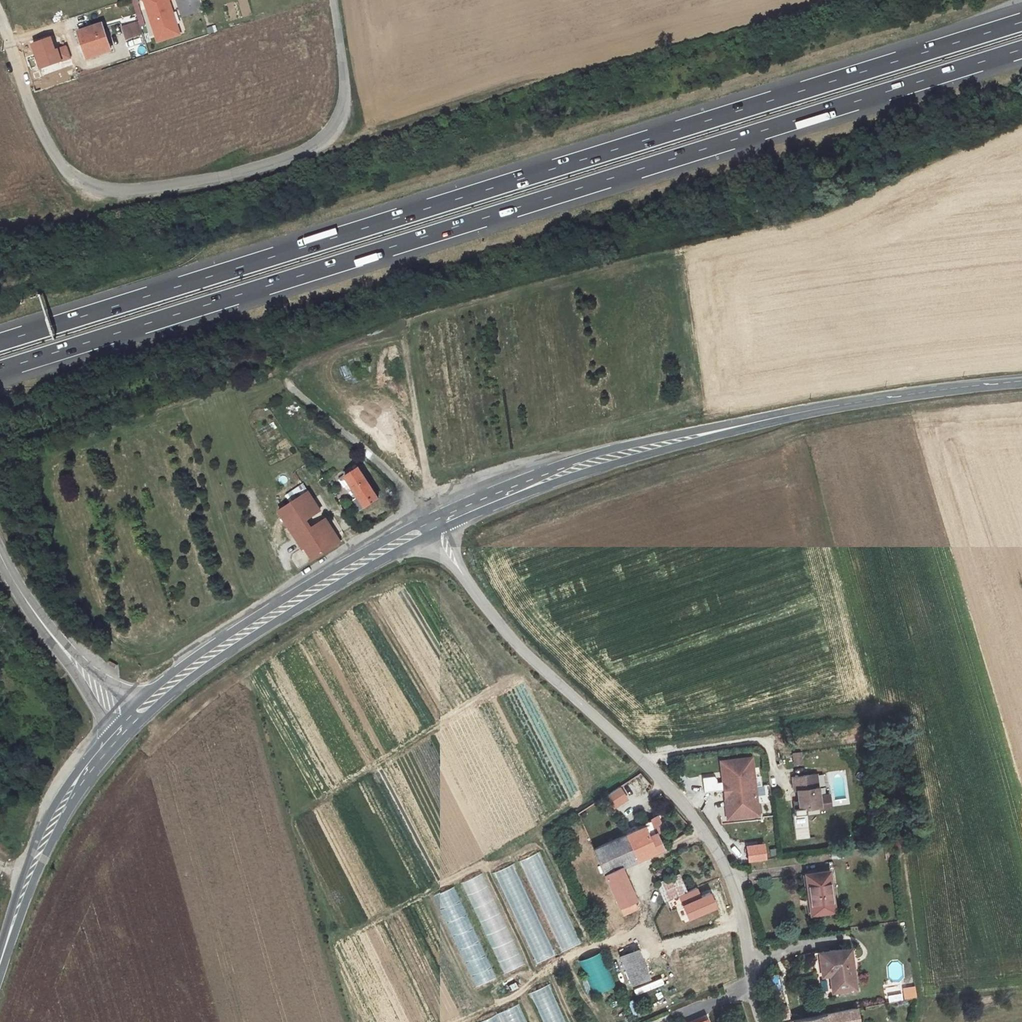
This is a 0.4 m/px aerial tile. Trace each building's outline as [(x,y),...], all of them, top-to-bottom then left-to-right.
[(140,25),(144,24),(136,0),(132,0),(140,25)] [(168,0),(144,0),(155,34),(177,27),(168,0)] [(138,21),(131,24),(135,36),(142,34),(138,21)] [(101,24),(78,31),(87,58),(110,50),(101,24)] [(131,24),(122,27),(126,39),(135,36),(131,24)] [(177,27),(155,34),(158,41),(180,34),(177,27)] [(66,46),(54,50),(50,37),(31,44),(39,69),(70,58),(66,46)] [(360,364),(343,364),(343,376),(360,375),(360,364)] [(318,453),(322,444),(311,440),(308,449),(318,453)] [(357,468),(345,476),(365,507),(378,499),(357,468)] [(287,495),(292,502),(308,492),(303,484),(287,495)] [(279,511),(302,547),(312,541),(311,538),(313,536),(311,534),(312,533),(304,521),(320,510),(308,492),(292,502),(279,511)] [(310,560),(311,561),(340,542),(331,527),(330,527),(327,523),(312,533),(311,534),(313,536),(311,538),(312,541),(302,547),(303,548),(304,548),(311,559),(310,560)] [(803,763),(801,752),(793,753),(795,764),(803,763)] [(752,757),(721,761),(722,772),(727,772),(728,780),(723,781),(728,819),(759,815),(752,757)] [(800,808),(820,806),(820,809),(831,808),(829,795),(819,796),(816,774),(793,777),(795,791),(798,790),(800,808)] [(620,786),(605,796),(614,810),(629,800),(620,786)] [(662,848),(649,820),(636,826),(638,829),(626,834),(636,859),(662,848)] [(636,859),(626,834),(593,848),(604,873),(620,865),(621,866),(636,859)] [(893,843),(884,844),(886,859),(896,858),(893,843)] [(560,953),(580,944),(541,852),(521,860),(560,953)] [(513,864),(494,873),(536,964),(555,955),(513,864)] [(635,898),(621,866),(620,865),(604,873),(623,915),(637,909),(633,899),(635,898)] [(834,911),(829,871),(806,874),(811,914),(834,911)] [(523,965),(482,874),(461,883),(502,975),(523,965)] [(678,874),(668,879),(669,882),(680,878),(678,874)] [(657,883),(664,901),(686,892),(680,878),(669,882),(668,879),(657,883)] [(435,895),(471,988),(492,980),(456,887),(435,895)] [(667,903),(668,909),(684,907),(683,900),(667,903)] [(830,973),(833,992),(856,989),(853,965),(848,966),(846,949),(819,952),(821,970),(822,970),(832,969),(833,972),(830,973)] [(638,950),(620,958),(630,983),(648,976),(638,950)] [(593,997),(615,989),(602,954),(580,961),(593,997)] [(902,964),(889,963),(888,979),(901,979),(902,964)] [(551,984),(531,993),(543,1021),(567,1021),(551,984)] [(904,1000),(917,998),(915,986),(902,988),(904,1000)] [(902,1000),(900,991),(887,994),(890,1003),(902,1000)] [(480,1021),(529,1021),(522,1004),(479,1021),(480,1021)] [(856,1008),(826,1014),(827,1021),(859,1021),(856,1008)] [(826,1014),(795,1020),(795,1021),(827,1021),(826,1014)]
